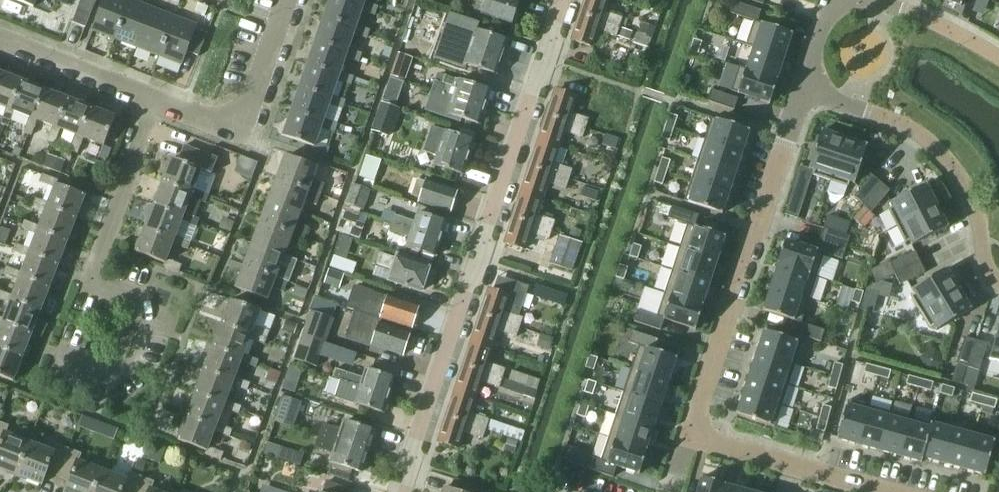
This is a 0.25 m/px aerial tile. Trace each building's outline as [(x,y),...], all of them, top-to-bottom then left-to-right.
[(84,28),(95,1),(92,0),(81,0),(72,23),(84,28)] [(112,41),(128,2),(124,0),(103,0),(90,32),(112,41)] [(360,11),(374,16),(377,8),(363,3),(364,0),(330,0),(330,1),(360,11)] [(511,21),(518,0),(485,0),(482,11),(511,21)] [(580,14),(620,27),(620,25),(623,18),(604,11),(608,0),(585,0),(585,2),(580,14)] [(330,1),(322,24),(351,34),(366,39),(369,31),(355,26),(360,11),(330,1)] [(128,2),(112,41),(135,49),(150,10),(128,2)] [(191,10),(201,14),(205,6),(194,2),(191,10)] [(753,21),(746,45),(784,58),(792,34),(757,23),(760,11),(734,2),(730,14),(753,21)] [(150,10),(135,49),(157,58),(172,19),(150,10)] [(576,28),(571,41),(593,48),(598,31),(617,37),(620,27),(580,14),(576,28)] [(172,19),(157,58),(179,67),(194,28),(172,19)] [(423,29),(501,55),(507,38),(476,28),(473,36),(425,21),(423,29)] [(642,23),(639,33),(652,38),(656,28),(642,23)] [(314,48),(343,58),(358,63),(361,54),(346,49),(351,34),(322,24),(314,48)] [(420,38),(467,53),(465,62),(496,72),(501,55),(423,29),(420,38)] [(652,38),(639,33),(636,33),(633,43),(649,49),(652,38)] [(701,42),(693,39),(689,52),(697,54),(701,42)] [(436,61),(440,49),(421,42),(417,55),(436,61)] [(739,67),(738,68),(777,80),(784,58),(746,45),(745,46),(753,48),(746,69),(739,67)] [(314,48),(306,71),(335,81),(350,86),(353,77),(338,72),(343,58),(314,48)] [(398,53),(390,76),(405,81),(413,58),(398,53)] [(769,104),(777,80),(738,68),(731,90),(739,92),(738,94),(769,104)] [(297,94),(327,105),(341,110),(345,100),(330,95),(335,81),(306,71),(297,94)] [(5,108),(17,79),(0,73),(0,106),(5,108)] [(433,89),(485,105),(491,88),(445,74),(443,83),(436,81),(433,89)] [(390,77),(382,101),(396,106),(405,82),(390,77)] [(5,108),(0,122),(0,123),(7,125),(13,111),(29,117),(41,88),(17,79),(5,108)] [(362,99),(373,103),(377,90),(366,86),(362,99)] [(41,88),(29,117),(24,132),(30,135),(36,120),(52,126),(63,97),(41,88)] [(480,122),(485,105),(433,89),(430,97),(451,104),(449,112),(480,122)] [(551,103),(547,116),(585,128),(588,119),(569,113),(570,111),(575,96),(555,89),(551,103)] [(737,99),(711,90),(707,102),(733,110),(737,99)] [(289,118),(319,128),(333,133),(336,124),(322,119),(327,105),(297,94),(289,118)] [(63,97),(52,126),(46,141),(53,144),(58,129),(74,135),(86,106),(63,97)] [(400,109),(381,103),(371,131),(390,137),(400,109)] [(86,106),(74,135),(69,150),(76,153),(82,139),(102,147),(114,117),(86,106)] [(669,114),(660,138),(669,141),(677,117),(669,114)] [(543,129),(538,141),(560,148),(565,132),(582,138),(585,128),(547,116),(543,129)] [(591,128),(608,134),(612,124),(595,117),(591,128)] [(314,142),(319,128),(289,118),(283,135),(313,146),(311,152),(325,157),(328,147),(314,142)] [(711,118),(704,140),(742,152),(749,131),(711,118)] [(432,135),(429,143),(469,156),(474,139),(445,130),(442,138),(432,135)] [(821,130),(807,174),(830,181),(844,138),(821,130)] [(364,151),(367,152),(378,156),(385,137),(374,133),(371,132),(364,151)] [(602,145),(615,150),(619,139),(605,135),(602,145)] [(844,138),(830,181),(847,187),(849,183),(854,184),(867,145),(844,138)] [(704,140),(697,160),(736,172),(742,152),(704,140)] [(534,154),(530,167),(569,180),(571,170),(554,164),(560,148),(538,141),(534,154)] [(463,172),(469,156),(429,143),(427,150),(437,153),(434,163),(463,172)] [(182,145),(177,160),(211,173),(216,158),(182,145)] [(98,158),(107,161),(111,149),(103,146),(98,158)] [(46,155),(42,165),(42,167),(59,172),(62,161),(46,155)] [(366,156),(359,176),(364,178),(362,185),(372,189),(381,160),(366,156)] [(284,157),(275,179),(319,195),(323,185),(312,180),(316,169),(284,157)] [(171,158),(162,182),(191,193),(190,196),(200,200),(204,201),(207,195),(192,189),(199,171),(210,175),(211,173),(177,160),(171,158)] [(670,161),(661,158),(653,182),(662,185),(670,161)] [(697,160),(690,180),(729,193),(736,172),(697,160)] [(526,180),(522,192),(542,199),(548,183),(566,189),(569,180),(530,167),(526,180)] [(53,187),(47,203),(45,208),(74,220),(84,195),(55,183),(56,179),(42,173),(39,181),(53,187)] [(871,176),(853,197),(871,212),(889,191),(880,183),(871,176)] [(275,179),(267,201),(300,213),(304,202),(315,206),(319,195),(275,179)] [(451,211),(458,190),(427,180),(426,182),(417,179),(413,194),(421,197),(420,201),(451,211)] [(690,180),(683,201),(722,214),(729,193),(690,180)] [(162,182),(154,204),(183,215),(181,219),(196,224),(198,218),(194,217),(200,200),(190,196),(191,193),(162,182)] [(352,183),(345,204),(362,210),(370,189),(352,183)] [(793,185),(784,215),(797,220),(807,190),(793,185)] [(892,208),(888,210),(896,227),(937,206),(926,185),(889,203),(892,208)] [(517,205),(513,217),(552,230),(555,221),(537,214),(542,199),(522,192),(517,205)] [(44,210),(38,226),(36,232),(65,243),(74,220),(45,208),(47,203),(32,197),(30,205),(44,210)] [(267,201),(259,223),(303,239),(307,228),(296,224),(300,213),(267,201)] [(148,219),(144,227),(174,239),(172,243),(187,249),(189,241),(175,236),(181,219),(183,215),(154,204),(153,206),(150,205),(147,206),(143,214),(145,217),(148,219)] [(937,206),(896,227),(905,243),(909,241),(911,246),(947,227),(937,206)] [(686,225),(678,248),(717,260),(724,238),(725,238),(725,237),(694,227),(698,216),(671,207),(667,219),(686,225)] [(336,231),(339,232),(359,238),(364,223),(356,221),(358,215),(343,211),(336,231)] [(392,222),(442,237),(447,220),(419,211),(416,221),(395,214),(392,222)] [(218,227),(230,232),(234,222),(222,217),(218,227)] [(509,231),(505,244),(525,250),(530,234),(549,240),(552,230),(513,217),(509,231)] [(35,233),(30,248),(27,254),(57,265),(65,243),(36,232),(38,226),(24,221),(21,228),(35,233)] [(436,255),(442,237),(392,222),(390,229),(410,236),(407,245),(436,255)] [(259,223),(251,244),(284,256),(288,246),(299,250),(303,239),(259,223)] [(6,244),(10,231),(0,227),(0,242),(6,244)] [(144,227),(135,252),(164,263),(162,268),(177,273),(181,265),(166,259),(172,243),(174,239),(144,227)] [(777,265),(778,265),(778,264),(816,277),(824,254),(842,259),(849,237),(822,228),(815,250),(786,241),(785,240),(777,265)] [(559,236),(549,264),(572,272),(581,243),(567,238),(559,236)] [(27,257),(20,273),(18,278),(47,289),(57,265),(27,254),(30,248),(15,243),(12,251),(27,257)] [(244,265),(287,282),(288,282),(296,261),(284,256),(251,244),(244,265)] [(642,248),(633,245),(630,257),(638,260),(642,248)] [(678,248),(671,271),(709,283),(717,260),(678,248)] [(899,285),(924,273),(914,252),(889,264),(899,285)] [(422,289),(430,264),(398,253),(397,258),(381,253),(377,264),(392,269),(389,278),(422,289)] [(330,267),(352,275),(356,263),(334,256),(330,267)] [(778,265),(770,287),(809,300),(816,277),(778,264),(778,265)] [(283,293),(287,282),(244,265),(235,289),(268,301),(272,289),(283,293)] [(628,269),(620,266),(616,278),(624,281),(628,269)] [(17,280),(11,295),(10,301),(39,312),(47,289),(18,278),(20,273),(6,267),(3,275),(17,280)] [(328,269),(323,283),(338,289),(343,275),(328,269)] [(914,294),(910,297),(919,313),(958,289),(946,269),(911,290),(914,294)] [(671,271),(663,293),(702,306),(702,305),(709,283),(671,271)] [(353,285),(346,308),(354,310),(352,315),(379,323),(381,316),(384,317),(412,326),(419,305),(389,295),(388,298),(384,297),(379,295),(373,293),(373,291),(353,285)] [(801,323),(809,300),(770,287),(763,310),(763,309),(762,311),(798,322),(794,334),(821,342),(824,331),(801,323)] [(489,289),(480,315),(519,328),(522,318),(503,312),(504,309),(509,295),(489,289)] [(958,289),(919,313),(929,329),(933,327),(936,331),(971,310),(958,289)] [(860,305),(864,293),(855,290),(852,303),(860,305)] [(2,319),(0,324),(30,335),(39,312),(10,301),(11,295),(0,291),(0,300),(8,303),(2,319)] [(703,305),(702,305),(702,306),(663,293),(656,317),(637,311),(633,322),(660,331),(664,320),(694,329),(694,330),(695,330),(703,305)] [(231,300),(222,323),(250,334),(249,339),(264,345),(269,332),(254,326),(259,311),(231,300)] [(310,310),(293,359),(318,368),(334,319),(310,310)] [(351,320),(345,338),(363,344),(371,347),(372,345),(384,348),(403,354),(410,333),(384,325),(379,323),(352,315),(351,320)] [(476,328),(472,340),(493,347),(498,331),(516,337),(519,328),(480,315),(476,328)] [(21,358),(30,335),(0,324),(2,319),(0,318),(0,350),(21,358)] [(281,327),(294,333),(297,325),(284,319),(281,327)] [(222,323),(213,347),(241,358),(240,361),(256,367),(258,361),(243,355),(249,339),(250,334),(222,323)] [(988,360),(998,363),(998,325),(988,360)] [(638,346),(630,369),(668,382),(676,360),(676,358),(654,351),(658,340),(631,331),(627,343),(638,346)] [(763,331),(756,352),(795,365),(802,344),(764,331),(763,331)] [(964,337),(956,364),(978,371),(986,344),(964,337)] [(468,353),(463,366),(502,379),(506,369),(487,363),(493,347),(472,340),(468,353)] [(213,347),(204,371),(232,382),(231,385),(247,391),(249,384),(234,378),(240,361),(241,358),(213,347)] [(21,358),(0,350),(0,377),(12,382),(21,358)] [(756,352),(750,373),(788,385),(795,365),(756,352)] [(594,371),(598,359),(590,356),(586,369),(594,371)] [(835,364),(832,376),(840,378),(843,367),(835,364)] [(865,364),(863,373),(876,376),(878,368),(866,364),(865,364)] [(459,379),(455,391),(476,398),(481,383),(499,388),(502,379),(463,366),(459,379)] [(384,394),(389,395),(395,378),(366,368),(363,378),(344,372),(335,369),(332,377),(341,379),(384,394)] [(630,369),(623,392),(661,405),(668,382),(630,369)] [(879,370),(877,377),(890,381),(892,373),(879,370)] [(204,371),(195,395),(223,405),(222,409),(238,415),(241,406),(225,400),(231,385),(232,382),(204,371)] [(750,373),(743,393),(781,405),(788,385),(750,373)] [(837,390),(840,378),(832,376),(829,388),(837,390)] [(285,378),(281,389),(283,390),(285,391),(294,393),(297,382),(285,378)] [(909,378),(907,386),(919,389),(921,381),(909,378)] [(383,413),(389,395),(384,394),(341,379),(339,387),(358,393),(355,403),(383,413)] [(583,393),(584,393),(592,395),(596,383),(587,380),(583,393)] [(921,381),(919,389),(931,392),(933,384),(921,381)] [(298,385),(294,397),(316,404),(320,392),(298,385)] [(955,390),(943,387),(941,396),(953,399),(955,390)] [(451,404),(446,417),(485,430),(522,442),(525,432),(488,420),(471,414),(476,398),(455,391),(451,404)] [(623,392),(615,415),(654,428),(661,405),(623,392)] [(743,393),(736,414),(774,427),(781,405),(743,393)] [(195,395),(186,418),(214,429),(213,432),(229,438),(232,430),(216,424),(222,409),(223,405),(195,395)] [(973,395),(970,403),(982,406),(983,406),(985,398),(973,395)] [(283,397),(275,421),(275,422),(292,427),(300,402),(283,397)] [(982,406),(981,410),(988,412),(989,408),(996,410),(998,402),(985,398),(983,406),(982,406)] [(847,400),(836,439),(858,445),(869,407),(847,400)] [(576,415),(576,416),(584,418),(588,406),(580,403),(576,415)] [(822,405),(815,430),(824,432),(831,408),(822,405)] [(869,407),(858,445),(879,451),(890,412),(869,407)] [(890,412),(879,451),(899,457),(910,418),(890,412)] [(615,415),(608,438),(646,450),(654,428),(615,415)] [(442,431),(438,443),(459,450),(465,433),(482,439),(485,430),(446,417),(442,431)] [(207,448),(213,432),(214,429),(186,418),(177,441),(206,451),(204,456),(219,462),(222,454),(207,448)] [(910,418),(899,457),(920,463),(931,424),(910,418)] [(320,436),(367,451),(374,430),(345,421),(341,431),(323,425),(320,436)] [(16,476),(33,431),(23,427),(18,439),(5,433),(7,426),(0,423),(0,469),(16,476)] [(931,424),(920,463),(921,463),(922,458),(942,464),(951,429),(931,424)] [(951,429),(942,464),(963,469),(972,435),(951,429)] [(33,431),(16,476),(41,485),(45,474),(57,478),(68,450),(55,445),(52,452),(38,447),(43,435),(33,431)] [(972,435),(963,469),(984,475),(994,441),(972,435)] [(361,472),(367,451),(320,436),(316,447),(334,452),(331,462),(361,472)] [(506,438),(504,447),(515,450),(518,441),(506,438)] [(586,469),(612,478),(616,467),(638,474),(637,474),(639,475),(647,450),(646,450),(608,438),(600,461),(589,458),(586,469)] [(57,478),(68,483),(65,491),(94,491),(102,471),(79,462),(82,455),(80,455),(84,445),(71,440),(68,450),(57,478)] [(238,449),(248,452),(251,445),(241,441),(238,449)] [(303,454),(274,444),(270,455),(277,457),(277,458),(300,466),(303,454)] [(132,475),(140,477),(146,461),(137,458),(132,470),(134,470),(132,475)] [(94,491),(135,491),(140,477),(132,475),(128,473),(125,480),(102,471),(94,491)] [(135,491),(155,491),(150,490),(153,483),(140,477),(135,491)] [(724,485),(725,486),(725,485),(700,478),(700,479),(697,491),(722,491),(724,485)] [(444,491),(490,491),(491,491),(455,479),(452,487),(446,486),(444,491)] [(350,489),(325,481),(321,491),(349,491),(350,489)]
